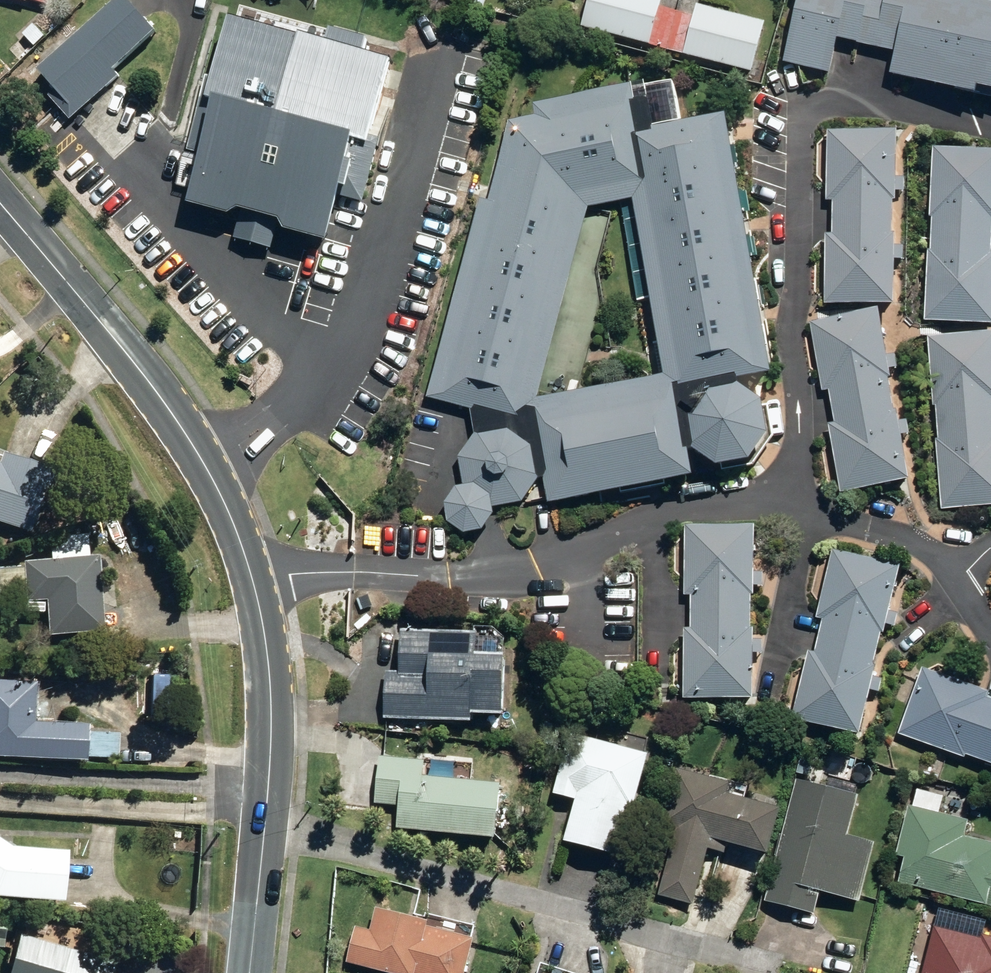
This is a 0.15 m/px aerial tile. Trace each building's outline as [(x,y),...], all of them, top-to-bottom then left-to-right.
[(20,8),(21,5),(43,12),(46,0),(0,0),(0,2),(20,8)] [(64,122),(113,78),(108,72),(153,33),(124,0),(121,0),(35,75),(51,93),(44,99),(64,122)] [(667,11),(650,6),(651,0),(581,0),(574,25),(657,47),(667,11)] [(785,63),(817,71),(826,35),(847,40),(857,0),(801,0),(785,63)] [(847,40),(887,50),(881,73),(960,92),(962,84),(983,89),(990,58),(990,8),(956,0),(857,0),(847,40)] [(684,15),(667,11),(657,47),(742,70),(756,20),(688,2),(684,15)] [(200,159),(191,193),(317,229),(325,198),(349,205),(390,66),(361,57),(364,45),(329,35),(324,48),(229,21),(192,156),(200,159)] [(17,40),(29,52),(39,41),(28,29),(17,40)] [(54,42),(47,49),(53,56),(61,49),(54,42)] [(983,89),(962,84),(960,92),(990,100),(990,58),(983,89)] [(435,397),(476,407),(481,432),(465,456),(470,484),(498,506),(528,500),(542,478),(548,478),(552,501),(691,474),(687,452),(694,451),(713,464),(743,459),(763,430),(757,398),(735,382),(734,378),(768,371),(719,114),(677,121),(669,78),(534,104),(536,114),(515,118),(494,201),(485,198),(435,397)] [(817,303),(882,304),(883,258),(896,259),(897,245),(883,245),(884,233),(880,233),(881,199),(883,199),(883,190),(897,191),(897,177),(884,176),(885,130),(820,128),(818,200),(825,200),(825,232),(819,232),(817,303)] [(922,321),(986,323),(989,252),(984,252),(986,219),(990,219),(990,149),(928,147),(925,215),(928,215),(926,250),(925,250),(922,321)] [(821,423),(833,491),(897,480),(889,435),(903,433),(900,419),(887,422),(877,369),(891,367),(888,353),(875,355),(867,310),(803,321),(815,389),(821,388),(827,422),(821,423)] [(937,509),(990,504),(990,416),(989,399),(990,399),(990,355),(989,330),(924,335),(930,404),(932,404),(935,440),(931,440),(937,509)] [(30,528),(52,463),(3,447),(0,457),(0,518),(30,528)] [(677,698),(742,698),(742,652),(758,652),(758,639),(742,639),(742,585),(758,585),(758,571),(742,571),(742,526),(678,526),(678,594),(684,594),(683,628),(677,629),(677,698)] [(47,596),(49,632),(104,628),(100,554),(87,554),(86,530),(49,533),(50,556),(24,557),(27,597),(47,596)] [(785,718),(847,734),(859,689),(872,692),(875,679),(862,675),(876,622),(888,625),(891,613),(879,610),(890,565),(826,548),(809,618),(817,619),(808,652),(803,651),(785,718)] [(377,717),(460,722),(461,714),(490,716),(493,656),(462,655),(463,633),(391,629),(389,671),(380,670),(377,717)] [(75,651),(74,633),(55,635),(56,652),(75,651)] [(990,770),(990,700),(979,696),(981,690),(917,667),(893,734),(958,758),(959,754),(990,765),(988,769),(990,770)] [(94,767),(94,758),(121,760),(123,736),(95,735),(96,730),(40,726),(41,687),(0,684),(0,760),(94,767)] [(557,842),(605,855),(618,807),(620,808),(636,754),(563,734),(546,792),(570,798),(557,842)] [(390,828),(483,838),(489,784),(413,775),(415,760),(374,755),(368,805),(377,806),(378,803),(392,805),(390,828)] [(651,895),(683,904),(699,848),(716,853),(718,843),(754,853),(767,808),(716,793),(719,783),(670,768),(654,824),(671,829),(651,895)] [(758,901),(806,913),(812,891),(849,901),(864,843),(837,836),(847,796),(789,781),(758,901)] [(990,907),(990,857),(987,856),(990,845),(955,836),(959,821),(903,806),(891,855),(900,857),(893,882),(990,907)] [(70,907),(75,857),(17,851),(0,839),(0,900),(70,907)] [(381,972),(454,972),(463,939),(415,927),(416,921),(368,908),(362,929),(349,926),(339,962),(381,972)] [(977,935),(975,938),(929,925),(916,972),(990,972),(990,938),(977,935)] [(103,961),(3,935),(0,948),(0,972),(100,972),(103,961)] [(534,963),(531,972),(566,972),(534,963)]
